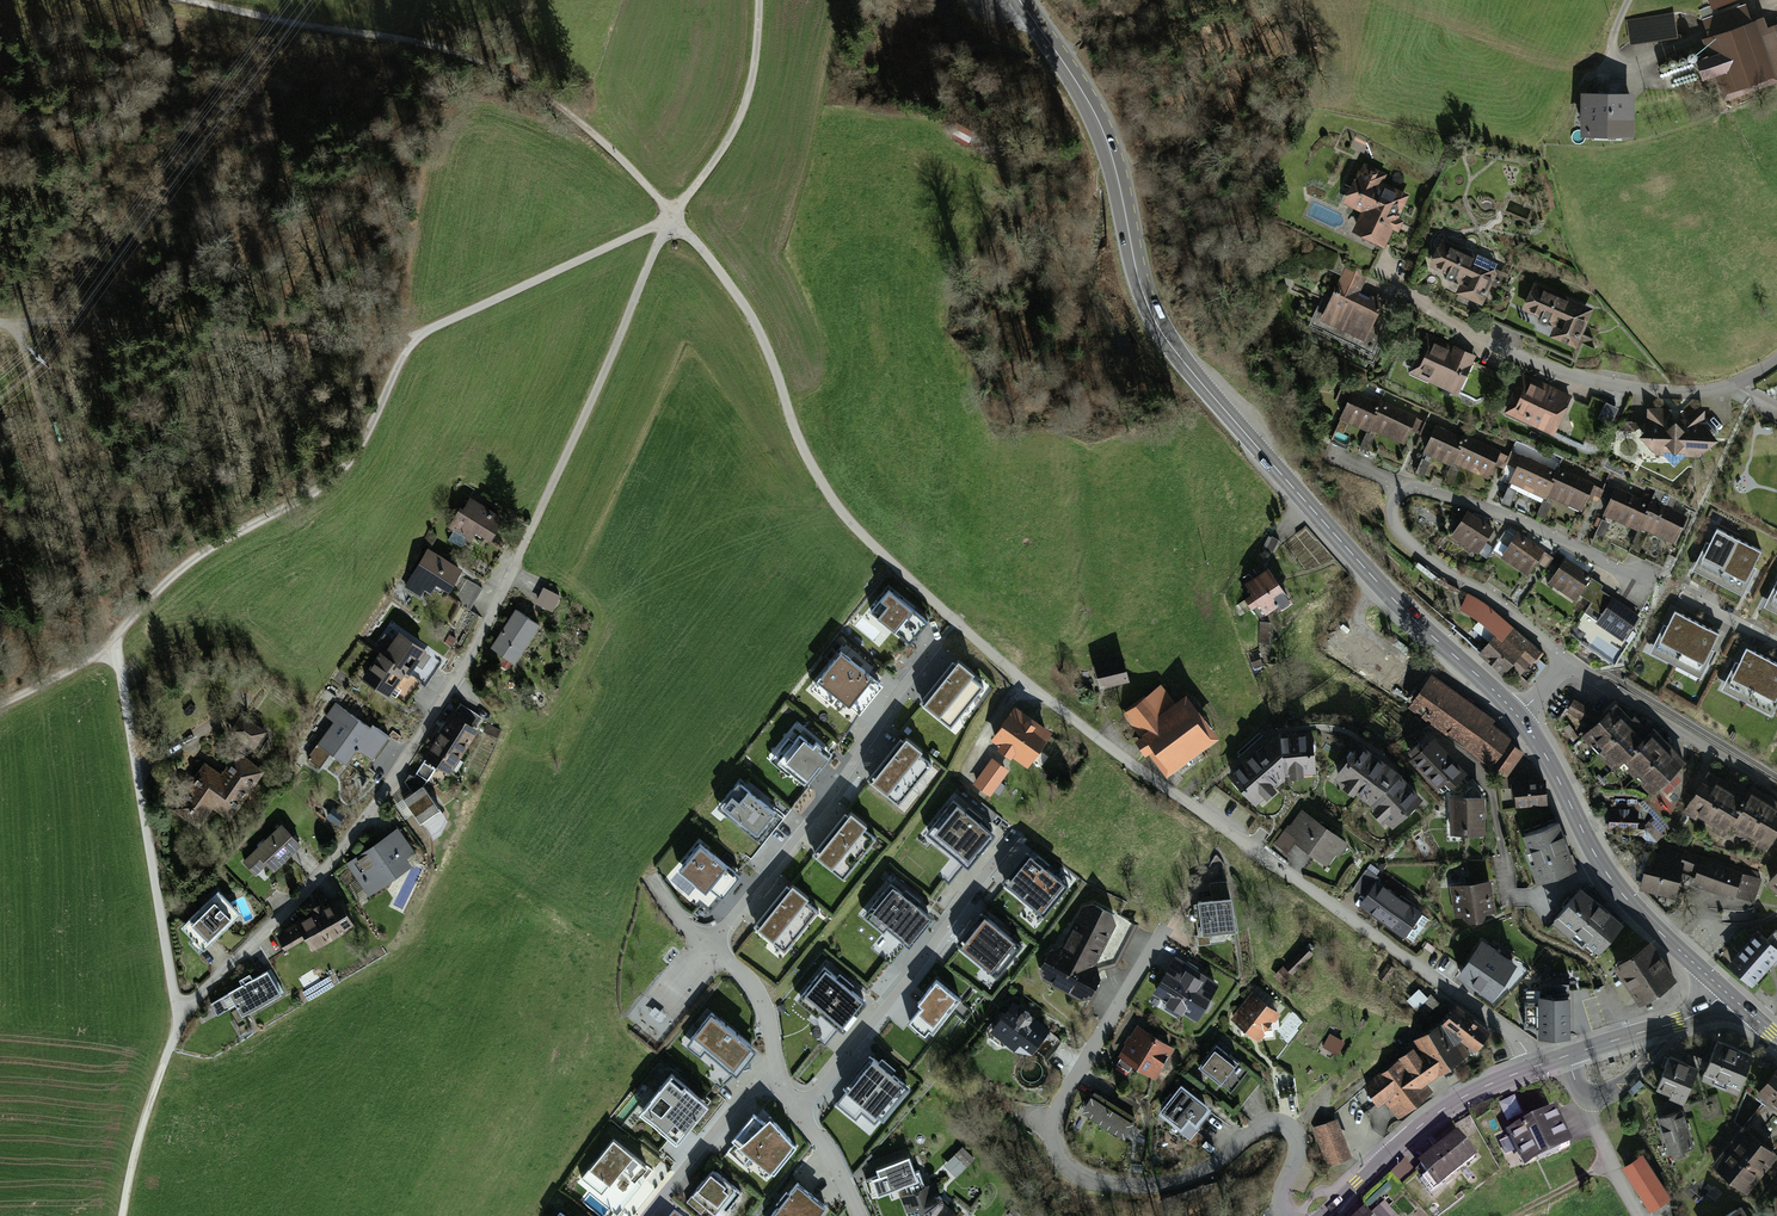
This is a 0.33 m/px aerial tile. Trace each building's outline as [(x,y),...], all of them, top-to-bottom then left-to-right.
[(1776,76),(1776,25),(1761,27),(1760,17),(1698,36),(1705,60),(1689,63),(1694,83),(1711,78),(1721,98),(1776,76)] [(1638,94),(1585,93),(1584,134),(1637,136),(1638,94)] [(1364,163),(1348,205),(1369,213),(1362,231),(1391,242),(1408,198),(1381,189),(1388,171),(1364,163)] [(1514,270),(1454,244),(1440,276),(1471,290),(1466,300),(1495,313),(1514,270)] [(1363,277),(1333,262),(1307,315),(1369,345),(1389,304),(1357,288),(1363,277)] [(1607,313),(1545,289),(1533,320),(1595,344),(1607,313)] [(1488,363),(1442,344),(1426,381),(1473,401),(1488,363)] [(1585,405),(1536,389),(1524,425),(1573,442),(1585,405)] [(1431,418),(1365,395),(1355,424),(1420,448),(1431,418)] [(1598,419),(1610,426),(1619,410),(1606,404),(1598,419)] [(1648,445),(1671,464),(1711,466),(1727,445),(1714,433),(1714,420),(1659,418),(1661,432),(1648,445)] [(1515,455),(1447,429),(1437,455),(1505,481),(1515,455)] [(1606,491),(1536,459),(1523,487),(1593,519),(1606,491)] [(1687,516),(1614,485),(1602,515),(1675,545),(1687,516)] [(471,501),(453,529),(469,539),(475,530),(486,537),(498,518),(471,501)] [(1506,533),(1479,516),(1463,540),(1489,558),(1506,533)] [(1762,550),(1717,527),(1709,543),(1706,542),(1692,569),(1743,595),(1756,568),(1753,567),(1762,550)] [(1504,554),(1517,534),(1509,529),(1496,549),(1504,554)] [(454,532),(450,540),(462,545),(465,537),(454,532)] [(1553,552),(1530,538),(1514,563),(1536,578),(1553,552)] [(426,550),(408,579),(429,591),(435,582),(447,589),(459,570),(426,550)] [(1601,577),(1577,563),(1562,587),(1586,601),(1601,577)] [(1289,600),(1266,569),(1246,584),(1268,615),(1289,600)] [(1764,607),(1776,614),(1776,581),(1764,607)] [(927,618),(888,588),(871,610),(910,640),(927,618)] [(1541,654),(1492,611),(1468,595),(1461,612),(1479,623),(1474,629),(1491,644),(1485,651),(1458,628),(1455,631),(1482,654),(1480,656),(1503,676),(1512,666),(1522,676),(1541,654)] [(1637,614),(1611,597),(1596,620),(1621,637),(1637,614)] [(1720,632),(1675,609),(1667,625),(1664,624),(1650,651),(1701,677),(1715,651),(1712,649),(1720,632)] [(494,647),(513,660),(536,626),(517,613),(494,647)] [(1338,620),(1320,644),(1392,694),(1409,670),(1338,620)] [(1269,643),(1270,625),(1259,624),(1259,643),(1269,643)] [(382,655),(365,679),(404,705),(420,681),(427,686),(442,663),(404,637),(389,660),(382,655)] [(840,646),(810,683),(830,699),(836,692),(860,710),(884,680),(840,646)] [(1747,647),(1738,663),(1736,662),(1722,689),(1772,715),(1776,706),(1776,663),(1747,647)] [(957,657),(922,700),(949,722),(982,683),(970,673),(973,670),(957,657)] [(1119,659),(1096,665),(1101,686),(1124,680),(1119,659)] [(1432,677),(1411,706),(1506,774),(1521,753),(1504,741),(1506,739),(1486,724),(1490,719),(1432,677)] [(1165,687),(1127,713),(1167,771),(1213,739),(1186,700),(1177,706),(1165,687)] [(1595,715),(1576,701),(1571,709),(1589,722),(1595,715)] [(1619,706),(1586,735),(1614,767),(1624,759),(1652,791),(1682,764),(1653,732),(1647,738),(1619,706)] [(1015,713),(994,743),(1026,765),(1047,735),(1015,713)] [(343,715),(322,741),(346,759),(355,748),(373,762),(390,740),(371,726),(367,733),(343,715)] [(416,774),(427,781),(438,765),(448,771),(474,732),(453,718),(416,774)] [(256,752),(267,732),(249,722),(238,742),(256,752)] [(799,734),(778,761),(804,783),(820,763),(822,765),(829,756),(814,744),(813,745),(799,734)] [(1281,736),(1235,777),(1257,800),(1286,776),(1314,772),(1309,734),(1281,736)] [(905,737),(870,779),(897,801),(930,762),(918,753),(921,749),(905,737)] [(1417,746),(1408,755),(1437,786),(1442,781),(1449,787),(1464,773),(1433,740),(1422,751),(1417,746)] [(1393,771),(1361,748),(1336,779),(1371,803),(1392,825),(1421,800),(1398,775),(1393,771)] [(209,763),(178,806),(201,823),(211,808),(229,822),(262,776),(234,756),(222,772),(209,763)] [(984,759),(970,779),(992,794),(1006,775),(984,759)] [(754,832),(774,809),(738,779),(718,802),(754,832)] [(1709,780),(1687,817),(1721,837),(1727,826),(1766,850),(1776,832),(1776,804),(1749,787),(1741,800),(1709,780)] [(1543,782),(1512,783),(1513,804),(1544,803),(1543,782)] [(407,803),(429,836),(450,823),(428,789),(407,803)] [(928,831),(967,861),(994,828),(955,797),(928,831)] [(1483,800),(1451,800),(1452,835),(1484,834),(1483,800)] [(1638,802),(1611,800),(1609,832),(1636,834),(1638,802)] [(850,811),(815,853),(842,875),(874,836),(863,827),(866,823),(850,811)] [(1301,811),(1276,844),(1286,851),(1294,840),(1328,865),(1344,843),(1301,811)] [(1556,823),(1523,835),(1539,880),(1573,867),(1556,823)] [(281,828),(245,864),(256,875),(266,864),(273,871),(299,846),(281,828)] [(351,865),(372,894),(418,861),(396,832),(351,865)] [(739,873),(698,839),(676,865),(703,887),(707,882),(722,894),(739,873)] [(1652,854),(1641,888),(1672,897),(1681,869),(1699,875),(1697,883),(1752,901),(1760,877),(1665,847),(1661,857),(1652,854)] [(1030,854),(1006,883),(1040,910),(1063,880),(1030,854)] [(1212,899),(1195,902),(1200,935),(1233,930),(1226,880),(1210,882),(1212,899)] [(890,881),(863,914),(882,930),(886,925),(909,944),(932,915),(890,881)] [(1423,912),(1378,881),(1361,905),(1406,936),(1423,912)] [(791,882),(756,925),(783,947),(816,908),(804,898),(807,895),(791,882)] [(1489,882),(1450,887),(1453,917),(1492,913),(1489,882)] [(1622,922),(1581,890),(1556,922),(1597,954),(1622,922)] [(287,947),(307,936),(314,949),(353,927),(339,902),(279,934),(287,947)] [(1112,918),(1084,905),(1063,950),(1055,949),(1047,955),(1041,964),(1043,981),(1078,1000),(1090,997),(1098,978),(1090,965),(1112,918)] [(983,914),(960,944),(993,970),(1016,941),(983,914)] [(238,954),(222,925),(195,940),(211,969),(238,954)] [(1758,936),(1730,965),(1751,985),(1775,959),(1776,960),(1776,931),(1776,930),(1765,942),(1758,936)] [(1479,942),(1464,964),(1497,986),(1512,963),(1479,942)] [(1646,944),(1609,970),(1636,1007),(1673,981),(1646,944)] [(1305,945),(1286,964),(1294,972),(1313,953),(1305,945)] [(1175,958),(1153,995),(1195,1020),(1217,982),(1175,958)] [(825,964),(798,998),(817,1013),(820,1008),(844,1027),(867,998),(825,964)] [(1398,972),(1390,966),(1380,978),(1388,984),(1398,972)] [(1282,967),(1272,976),(1281,985),(1290,976),(1282,967)] [(236,1004),(245,1018),(282,995),(267,972),(212,1005),(218,1015),(236,1004)] [(959,998),(935,979),(917,1001),(921,1005),(908,1021),(924,1034),(928,1029),(932,1032),(959,998)] [(1250,991),(1229,1019),(1258,1041),(1279,1013),(1250,991)] [(1569,995),(1537,996),(1537,1001),(1524,1002),(1524,1027),(1537,1027),(1538,1036),(1570,1036),(1569,995)] [(1047,1030),(1012,1001),(987,1030),(1022,1059),(1047,1030)] [(709,1008),(683,1040),(699,1054),(704,1048),(734,1073),(756,1046),(709,1008)] [(1415,1049),(1365,1085),(1378,1103),(1385,1098),(1397,1115),(1430,1091),(1423,1082),(1482,1040),(1488,1031),(1456,1008),(1445,1020),(1412,1044),(1415,1049)] [(244,1019),(235,1022),(240,1036),(249,1032),(244,1019)] [(1172,1049),(1137,1028),(1119,1058),(1154,1079),(1172,1049)] [(1344,1043),(1327,1036),(1321,1049),(1338,1057),(1344,1043)] [(1717,1040),(1701,1081),(1737,1096),(1753,1055),(1717,1040)] [(1212,1045),(1197,1065),(1222,1083),(1237,1063),(1212,1045)] [(873,1057),(836,1103),(856,1120),(867,1106),(883,1120),(910,1087),(873,1057)] [(1697,1068),(1671,1057),(1657,1090),(1683,1102),(1697,1068)] [(1753,1095),(1776,1117),(1776,1070),(1753,1095)] [(708,1103),(671,1073),(660,1087),(673,1098),(664,1110),(650,1098),(641,1110),(651,1118),(649,1120),(676,1143),(708,1103)] [(1179,1085),(1157,1110),(1177,1128),(1187,1116),(1197,1125),(1209,1111),(1179,1085)] [(1133,1118),(1094,1094),(1081,1115),(1120,1139),(1133,1118)] [(1507,1123),(1523,1117),(1515,1099),(1500,1105),(1507,1123)] [(1681,1111),(1658,1118),(1669,1153),(1692,1145),(1681,1111)] [(756,1114),(728,1149),(743,1162),(750,1153),(774,1172),(797,1144),(770,1114),(764,1120),(756,1114)] [(1555,1117),(1508,1141),(1524,1172),(1570,1148),(1555,1117)] [(1334,1120),(1315,1127),(1328,1165),(1347,1158),(1334,1120)] [(1775,1161),(1737,1132),(1707,1170),(1745,1200),(1775,1161)] [(1421,1165),(1442,1189),(1477,1159),(1456,1135),(1421,1165)] [(612,1138),(580,1177),(600,1193),(620,1168),(633,1179),(645,1164),(612,1138)] [(960,1149),(944,1166),(957,1177),(972,1160),(960,1149)] [(880,1174),(865,1180),(871,1195),(918,1177),(909,1154),(877,1167),(880,1174)] [(1669,1200),(1643,1157),(1624,1169),(1651,1211),(1669,1200)] [(710,1168),(685,1201),(701,1213),(706,1205),(715,1212),(721,1205),(726,1209),(740,1191),(710,1168)] [(769,1215),(816,1215),(825,1204),(796,1182),(769,1215)] [(903,1192),(910,1215),(958,1215),(941,1202),(932,1182),(903,1192)]
